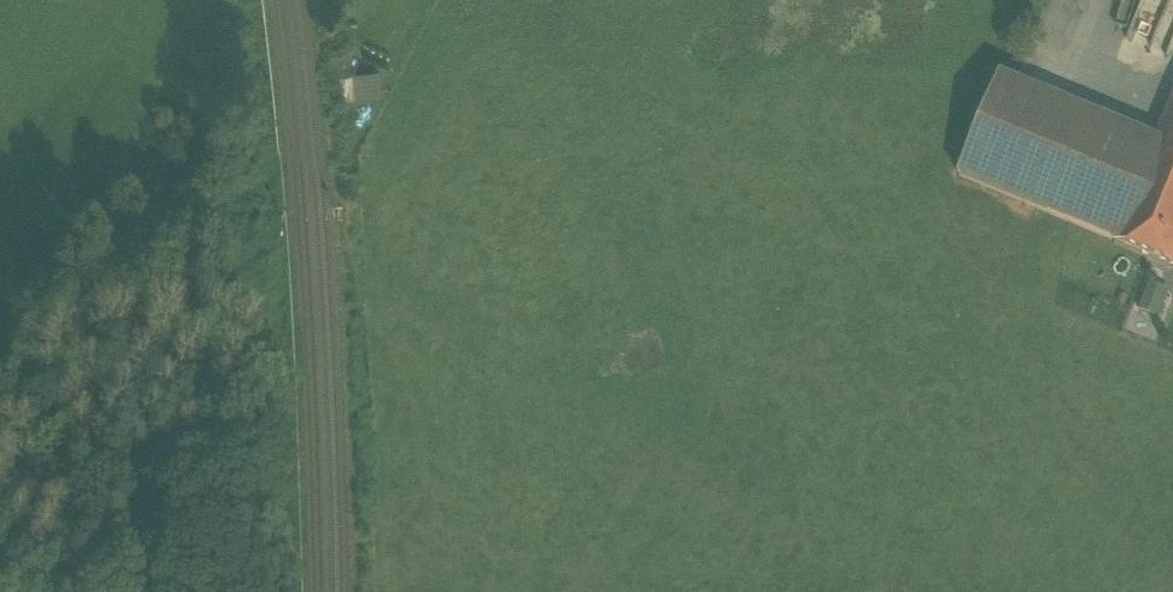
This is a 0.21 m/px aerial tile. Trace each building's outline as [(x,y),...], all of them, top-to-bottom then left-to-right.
[(1171,60),(1172,55),(1172,0),(1147,0),(1131,43),(1171,60)] [(347,97),(379,92),(376,67),(344,72),(347,97)] [(1117,241),(1157,143),(1001,79),(959,178),(1117,241)] [(1157,143),(1117,241),(1117,244),(1172,266),(1172,104),(1157,143)] [(1139,309),(1158,317),(1170,291),(1150,282),(1139,309)]
